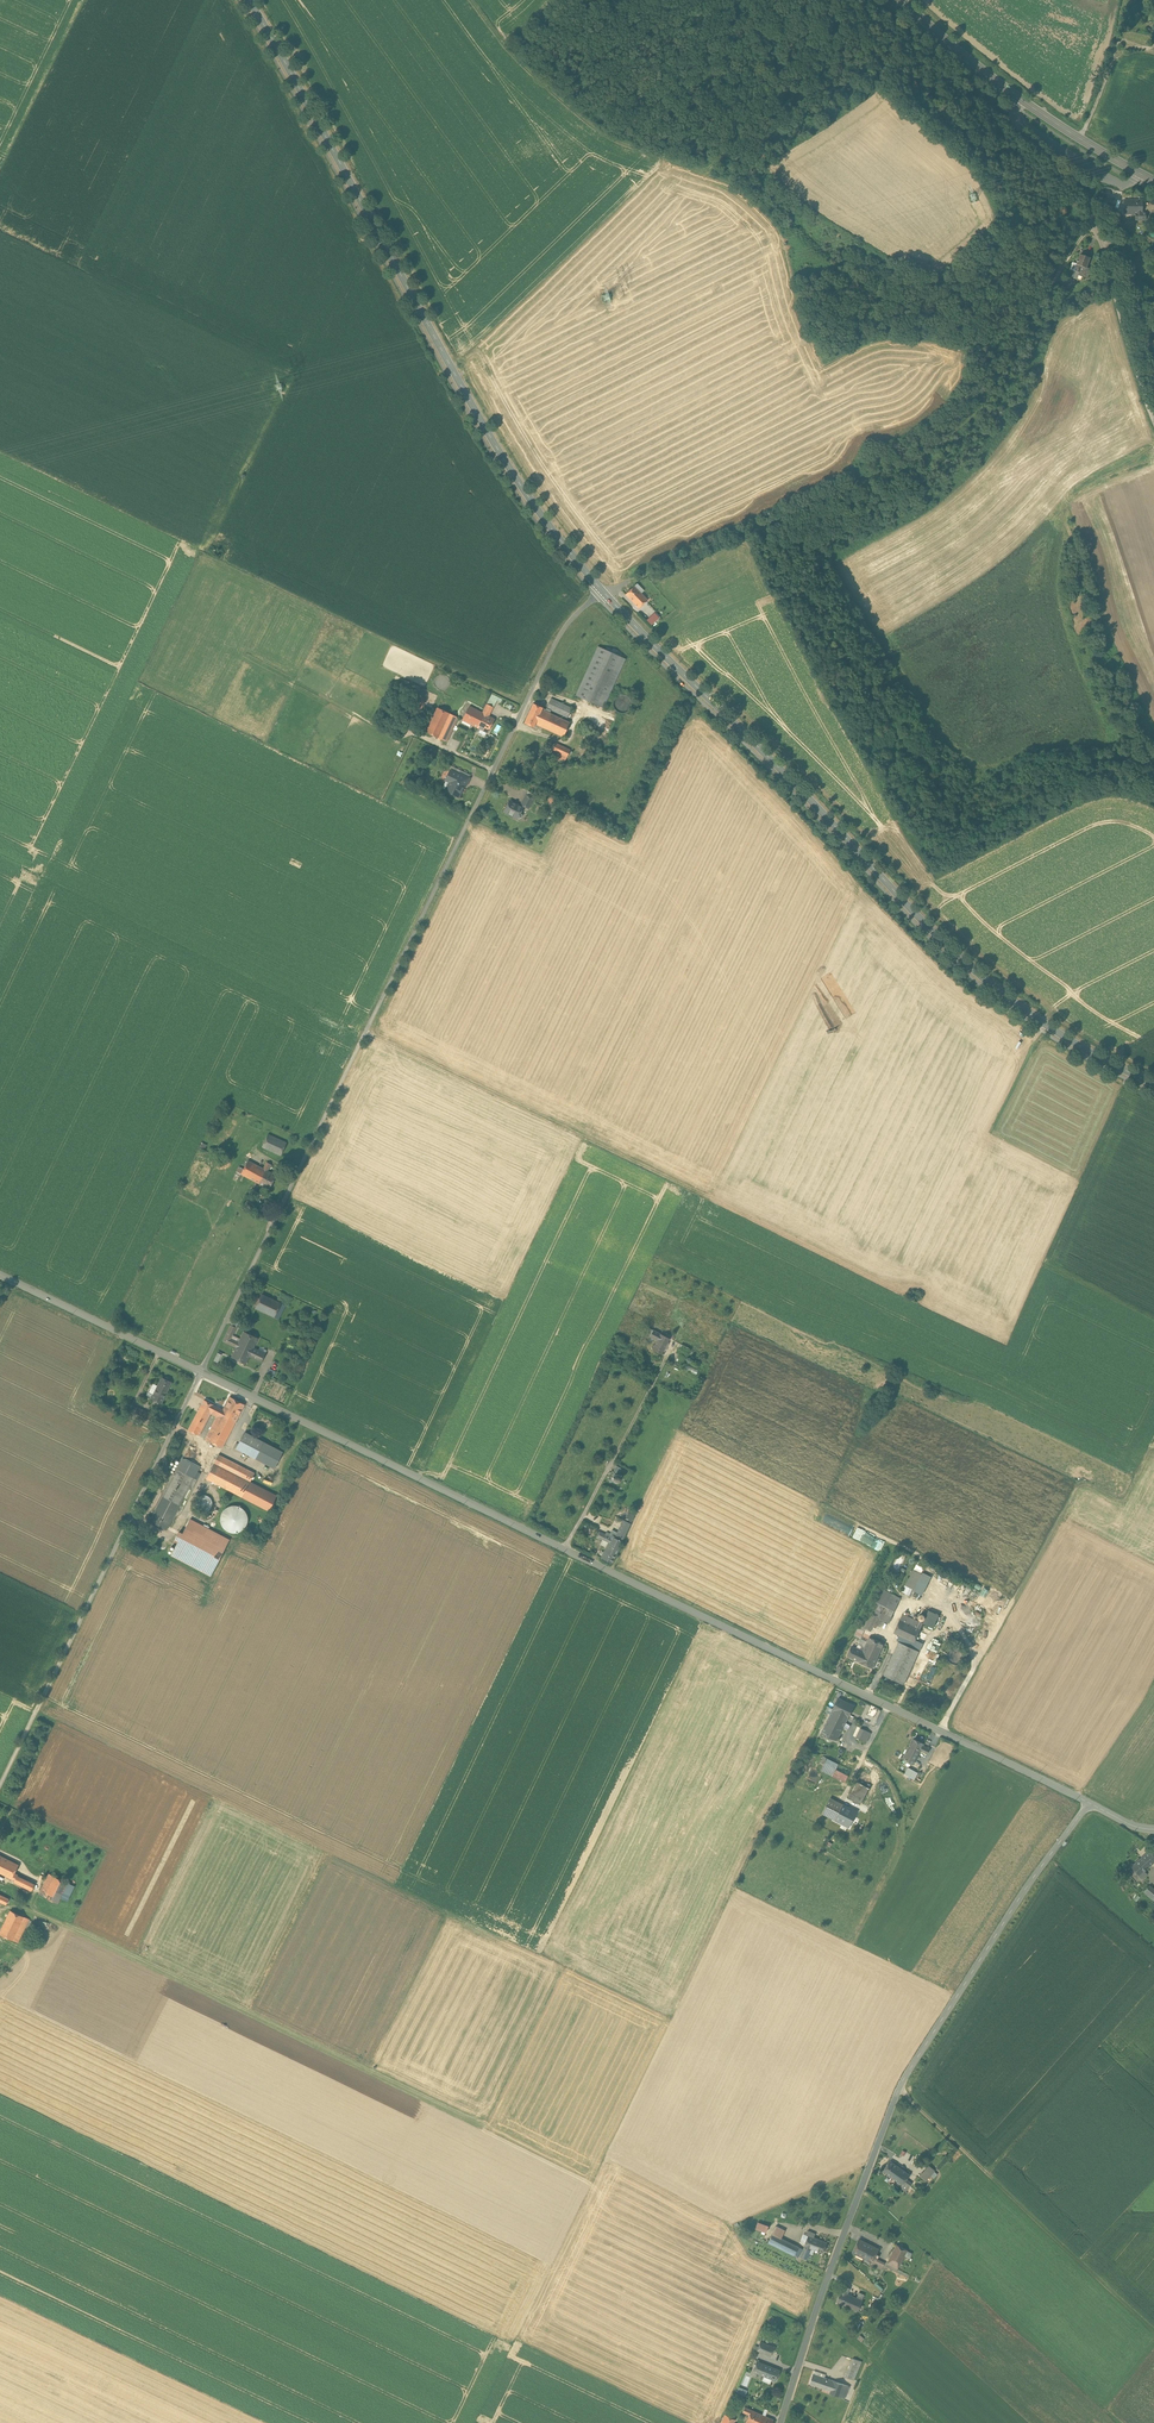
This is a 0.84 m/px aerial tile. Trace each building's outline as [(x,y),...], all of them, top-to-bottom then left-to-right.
[(1113,200),(1103,197),(1101,204),(1111,207),(1113,200)] [(1142,199),(1125,199),(1125,214),(1136,214),(1136,220),(1146,220),(1146,212),(1142,212),(1142,199)] [(1090,258),(1080,254),(1079,259),(1078,259),(1077,259),(1077,260),(1077,261),(1077,262),(1078,262),(1077,264),(1073,262),(1071,269),(1074,270),(1079,272),(1078,275),(1088,278),(1091,269),(1087,267),(1090,258)] [(637,584),(634,586),(641,594),(644,591),(637,584)] [(641,594),(634,586),(626,595),(639,608),(647,600),(641,594)] [(645,606),(647,609),(654,603),(651,600),(645,606)] [(655,611),(647,619),(652,625),(660,617),(655,611)] [(625,659),(598,646),(576,695),(603,708),(625,659)] [(492,694),(487,704),(493,707),(499,697),(492,694)] [(631,707),(631,704),(631,700),(629,697),(626,695),(622,695),(619,695),(616,697),(614,700),(613,704),(614,707),(616,710),(619,712),(622,713),(626,712),(629,710),(631,707)] [(546,709),(545,711),(550,713),(551,710),(553,705),(570,712),(572,708),(551,698),(546,709)] [(425,702),(419,699),(415,709),(420,711),(425,702)] [(546,709),(533,703),(524,723),(533,727),(535,724),(539,726),(545,711),(546,709)] [(493,707),(487,704),(482,713),(489,716),(493,707)] [(570,712),(553,705),(551,710),(567,718),(570,712)] [(482,713),(469,706),(462,720),(475,727),(477,728),(481,721),(482,721),(485,714),(482,713)] [(457,717),(437,708),(426,732),(445,741),(457,717)] [(550,713),(545,711),(539,726),(563,737),(569,722),(550,713)] [(485,714),(482,721),(481,721),(477,728),(487,733),(495,719),(489,716),(482,713),(485,714)] [(570,750),(555,743),(551,750),(549,754),(565,761),(570,750)] [(457,774),(450,771),(445,781),(446,781),(442,788),(445,789),(445,790),(458,796),(465,784),(457,780),(460,775),(457,774)] [(467,777),(460,774),(460,775),(457,780),(465,784),(466,784),(469,778),(467,777)] [(526,795),(521,805),(528,809),(533,798),(531,797),(526,795)] [(523,807),(509,801),(504,811),(518,819),(521,818),(522,815),(522,813),(520,812),(523,807)] [(287,1142),(268,1134),(262,1147),(281,1155),(287,1142)] [(263,1168),(248,1160),(243,1169),(239,1167),(236,1174),(240,1176),(241,1174),(269,1189),(276,1175),(267,1171),(271,1164),(266,1162),(263,1168)] [(285,1305),(262,1294),(255,1308),(279,1319),(285,1305)] [(231,1325),(236,1328),(239,1321),(234,1318),(231,1325)] [(231,1325),(223,1341),(236,1347),(239,1342),(231,1338),(236,1328),(231,1325)] [(657,1341),(660,1334),(650,1328),(646,1335),(649,1337),(654,1339),(657,1341)] [(258,1338),(244,1331),(239,1341),(254,1347),(258,1338)] [(669,1338),(660,1334),(657,1341),(652,1350),(661,1354),(663,1351),(668,1342),(669,1338)] [(254,1347),(239,1341),(239,1342),(236,1347),(232,1357),(246,1364),(249,1356),(261,1362),(265,1353),(259,1350),(254,1347)] [(690,1349),(681,1344),(679,1348),(688,1352),(690,1349)] [(679,1354),(676,1360),(682,1363),(685,1357),(679,1354)] [(219,1361),(225,1364),(228,1358),(222,1355),(219,1361)] [(698,1370),(686,1364),(683,1369),(696,1375),(698,1370)] [(153,1394),(151,1399),(161,1404),(172,1382),(161,1377),(157,1385),(153,1394)] [(245,1405),(230,1397),(223,1410),(221,1409),(219,1413),(236,1421),(245,1405)] [(221,1409),(204,1400),(201,1406),(218,1415),(219,1413),(221,1409)] [(218,1415),(201,1406),(188,1430),(199,1436),(211,1414),(217,1417),(218,1415)] [(155,1416),(137,1407),(132,1418),(150,1427),(155,1416)] [(236,1421),(219,1413),(218,1415),(217,1417),(205,1439),(222,1448),(236,1421)] [(264,1442),(245,1432),(236,1448),(256,1458),(264,1442)] [(282,1452),(264,1442),(256,1458),(274,1468),(282,1452)] [(255,1473),(218,1454),(206,1478),(242,1497),(250,1481),(255,1473)] [(182,1459),(150,1521),(167,1530),(189,1487),(192,1489),(196,1480),(194,1478),(199,1467),(182,1459)] [(608,1477),(608,1479),(609,1479),(610,1481),(610,1482),(613,1481),(612,1480),(612,1478),(612,1476),(613,1475),(614,1474),(615,1474),(616,1473),(617,1473),(618,1473),(618,1472),(614,1470),(614,1471),(613,1471),(611,1472),(609,1474),(608,1477)] [(621,1480),(621,1478),(621,1476),(620,1475),(618,1474),(617,1473),(616,1473),(615,1474),(614,1474),(613,1475),(612,1476),(612,1478),(612,1480),(613,1481),(613,1482),(615,1483),(617,1483),(618,1482),(620,1481),(621,1480)] [(277,1495),(250,1481),(242,1497),(268,1511),(277,1495)] [(202,1497),(207,1510),(214,1507),(209,1494),(202,1497)] [(236,1505),(231,1506),(226,1508),(222,1512),(221,1517),(221,1522),(223,1527),(227,1531),(232,1532),(238,1532),(242,1530),(246,1526),(248,1521),(247,1515),(245,1511),(241,1507),(236,1505)] [(628,1513),(625,1520),(630,1523),(634,1515),(628,1513)] [(190,1520),(182,1534),(179,1532),(176,1538),(179,1540),(172,1554),(211,1575),(229,1540),(190,1520)] [(616,1536),(615,1537),(622,1541),(630,1523),(623,1520),(617,1532),(616,1536)] [(607,1535),(599,1531),(596,1537),(602,1540),(604,1541),(607,1535)] [(610,1533),(608,1532),(607,1535),(604,1541),(602,1540),(600,1544),(606,1547),(601,1558),(612,1563),(623,1541),(622,1541),(615,1537),(616,1536),(610,1533)] [(923,1593),(931,1578),(913,1569),(905,1584),(923,1593)] [(975,1587),(990,1593),(992,1589),(977,1583),(975,1587)] [(874,1607),(892,1616),(901,1597),(883,1588),(874,1607)] [(892,1616),(874,1607),(870,1613),(878,1617),(881,1619),(888,1622),(891,1616),(892,1616)] [(933,1628),(939,1614),(929,1610),(923,1623),(933,1628)] [(866,1629),(871,1631),(873,1626),(878,1617),(870,1613),(866,1623),(863,1628),(866,1629)] [(903,1614),(900,1619),(920,1628),(923,1623),(903,1614)] [(878,1617),(873,1626),(875,1628),(877,1624),(878,1625),(881,1619),(878,1617)] [(899,1635),(914,1642),(920,1628),(900,1619),(894,1633),(899,1635)] [(862,1637),(864,1631),(858,1628),(855,1634),(862,1637)] [(897,1641),(899,1641),(919,1651),(922,1645),(914,1642),(899,1635),(897,1641)] [(877,1659),(878,1657),(884,1643),(869,1637),(867,1642),(863,1651),(862,1652),(877,1659)] [(861,1639),(856,1648),(863,1651),(867,1642),(861,1639)] [(899,1641),(884,1675),(904,1684),(919,1651),(899,1641)] [(877,1659),(862,1652),(863,1651),(856,1648),(852,1647),(848,1656),(859,1661),(858,1662),(866,1665),(868,1666),(873,1668),(877,1660),(877,1659)] [(963,1659),(964,1656),(963,1653),(961,1650),(959,1648),(955,1647),(952,1648),(949,1650),(947,1653),(947,1656),(947,1659),(949,1662),(952,1664),(955,1665),(959,1664),(962,1662),(963,1659)] [(838,1699),(833,1709),(848,1717),(848,1716),(853,1706),(838,1699)] [(837,1740),(849,1717),(848,1716),(848,1717),(833,1709),(821,1733),(837,1740)] [(871,1733),(860,1728),(856,1737),(867,1742),(871,1733)] [(921,1752),(924,1746),(925,1744),(914,1738),(902,1759),(914,1765),(921,1752)] [(952,1745),(941,1740),(938,1745),(950,1750),(952,1745)] [(924,1746),(921,1752),(927,1755),(930,1749),(924,1746)] [(829,1760),(823,1757),(821,1763),(826,1765),(829,1760)] [(871,1773),(843,1759),(840,1765),(829,1760),(826,1765),(825,1767),(838,1773),(850,1778),(865,1786),(868,1779),(871,1773)] [(838,1773),(825,1767),(824,1770),(836,1775),(838,1773)] [(918,1773),(908,1769),(905,1775),(914,1780),(918,1773)] [(850,1778),(838,1773),(836,1775),(836,1777),(847,1783),(850,1778)] [(856,1782),(848,1798),(841,1794),(838,1801),(857,1811),(869,1789),(856,1782)] [(856,1812),(830,1799),(831,1799),(830,1799),(822,1814),(823,1814),(848,1827),(849,1828),(856,1812)] [(1142,1857),(1150,1867),(1153,1863),(1153,1853),(1150,1850),(1142,1857)] [(0,1855),(0,1873),(12,1879),(15,1873),(19,1864),(0,1855)] [(1150,1867),(1142,1857),(1131,1867),(1142,1879),(1147,1874),(1145,1871),(1150,1867)] [(35,1884),(17,1875),(18,1874),(15,1873),(12,1879),(15,1880),(14,1882),(32,1891),(35,1884)] [(49,1874),(39,1894),(45,1897),(55,1877),(49,1874)] [(68,1883),(55,1877),(45,1897),(58,1903),(61,1898),(68,1883)] [(68,1883),(61,1898),(67,1900),(74,1886),(68,1883)] [(1149,1886),(1144,1892),(1153,1900),(1153,1890),(1149,1886)] [(6,1905),(9,1898),(0,1894),(0,1902),(6,1905)] [(10,1910),(0,1931),(0,1934),(18,1943),(25,1928),(29,1919),(10,1910)] [(910,2175),(890,2161),(883,2171),(903,2185),(906,2180),(910,2175)] [(928,2167),(920,2176),(926,2181),(931,2176),(933,2178),(937,2174),(928,2167)] [(912,2184),(906,2180),(903,2185),(900,2188),(906,2192),(912,2184)] [(758,2222),(756,2229),(766,2233),(768,2226),(758,2222)] [(779,2237),(782,2239),(785,2231),(776,2226),(773,2234),(779,2237)] [(768,2243),(774,2246),(779,2237),(773,2234),(768,2243)] [(801,2241),(805,2245),(809,2236),(806,2235),(803,2234),(801,2241)] [(814,2238),(809,2236),(805,2245),(805,2246),(811,2248),(815,2249),(814,2250),(823,2253),(827,2243),(814,2238)] [(779,2237),(774,2246),(794,2256),(799,2247),(782,2239),(779,2237)] [(879,2249),(859,2240),(853,2253),(872,2262),(871,2264),(875,2266),(878,2260),(874,2258),(879,2249)] [(897,2245),(887,2264),(898,2269),(907,2250),(897,2245)] [(811,2248),(805,2246),(801,2257),(807,2259),(809,2254),(811,2248)] [(802,2249),(799,2247),(794,2256),(798,2258),(802,2249)] [(885,2263),(878,2260),(875,2266),(882,2269),(885,2263)] [(844,2286),(838,2302),(848,2306),(852,2296),(847,2294),(849,2289),(844,2286)] [(856,2298),(852,2296),(848,2306),(858,2310),(862,2301),(856,2298)] [(774,2347),(760,2341),(757,2350),(771,2355),(774,2347)] [(853,2358),(845,2377),(854,2380),(862,2362),(853,2358)] [(768,2366),(757,2361),(753,2371),(764,2376),(768,2366)] [(780,2370),(768,2366),(764,2376),(771,2378),(776,2380),(780,2370)] [(825,2378),(813,2374),(810,2384),(831,2391),(830,2393),(839,2396),(844,2384),(825,2378)] [(844,2384),(839,2396),(843,2398),(848,2386),(844,2384)] [(745,2396),(747,2390),(739,2386),(736,2392),(745,2396)] [(750,2414),(752,2408),(745,2405),(743,2411),(750,2414)] [(752,2408),(750,2414),(747,2421),(751,2422),(758,2422),(762,2413),(752,2408)] [(720,2422),(733,2422),(735,2417),(725,2412),(720,2422)] [(762,2413),(758,2422),(771,2422),(773,2418),(766,2415),(763,2413),(762,2413)]
